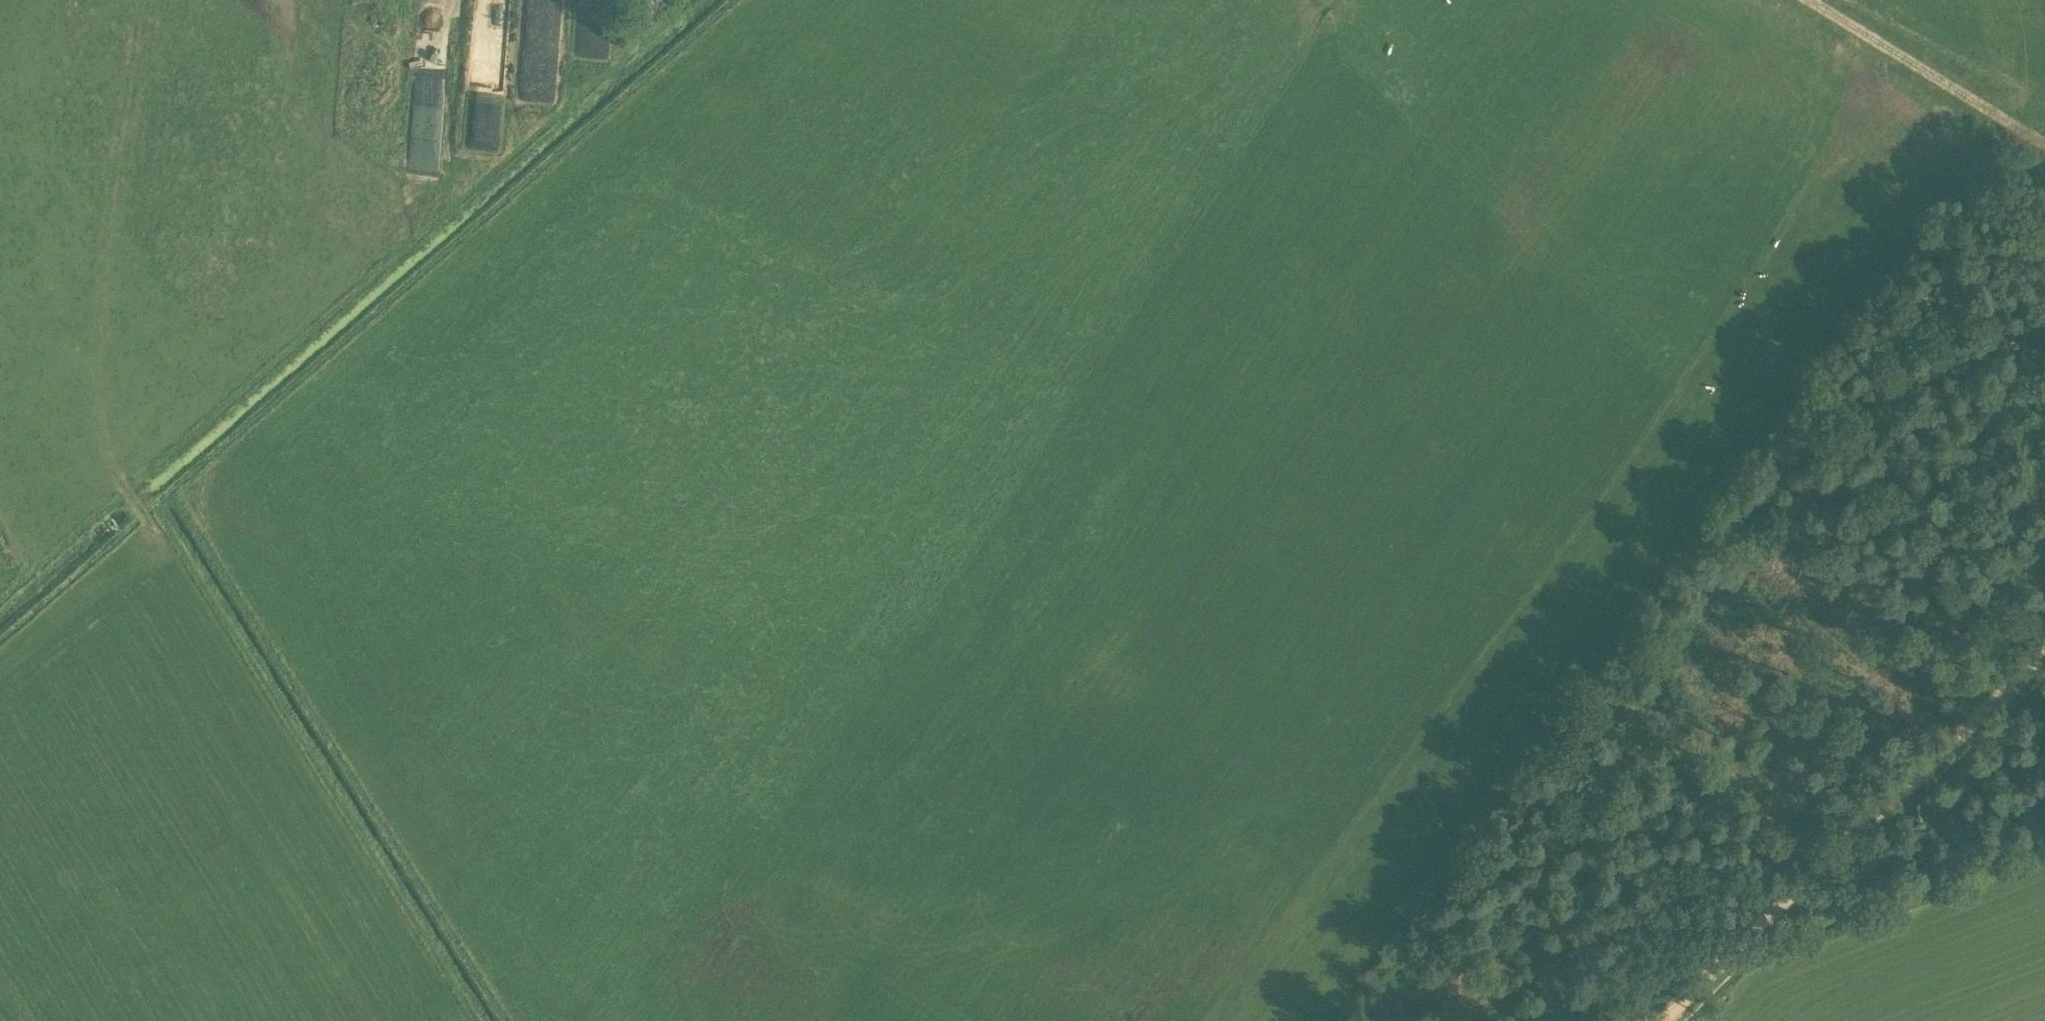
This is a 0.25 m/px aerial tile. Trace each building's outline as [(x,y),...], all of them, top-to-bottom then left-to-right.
[(576,56),(609,56),(609,17),(576,17),(576,56)]
